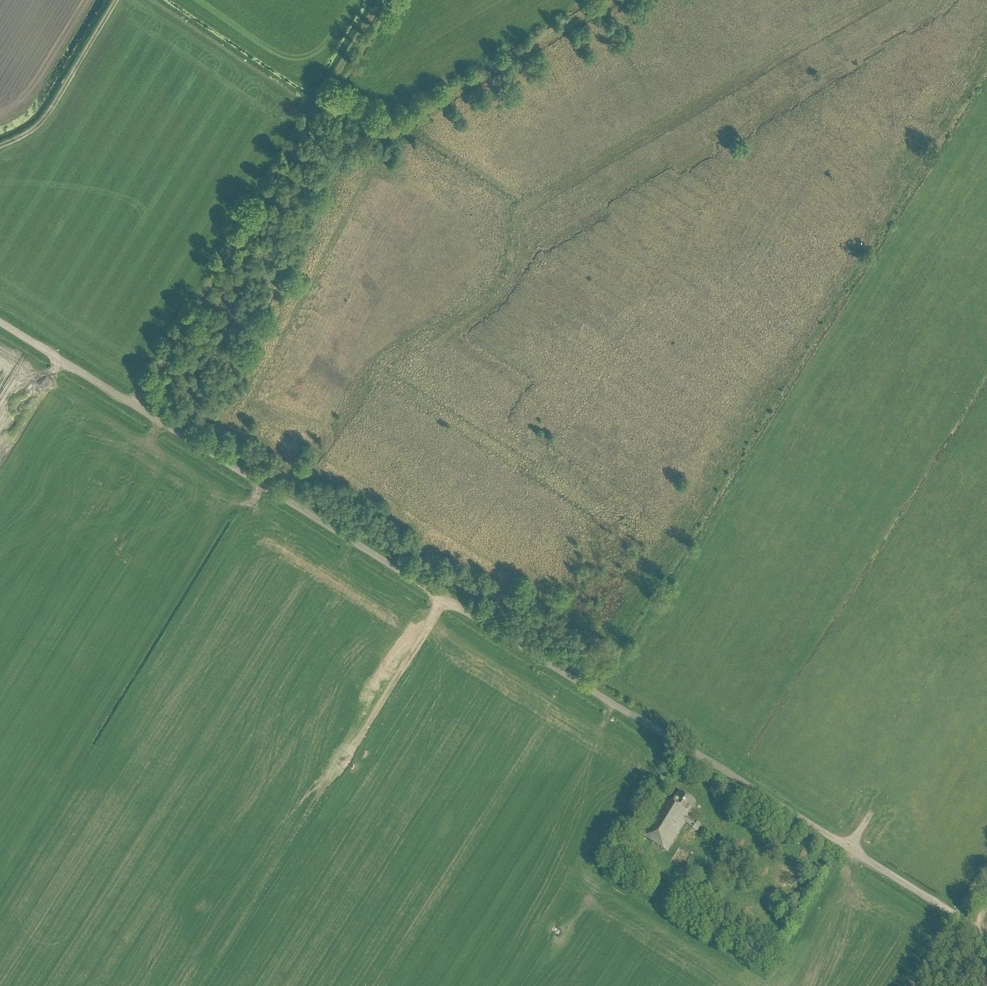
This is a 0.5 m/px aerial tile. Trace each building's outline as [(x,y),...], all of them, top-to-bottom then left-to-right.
[(686,818),(695,804),(680,795),(673,807),(664,801),(641,838),(667,854),(685,824),(689,826),(689,827),(691,828),(682,843),(690,848),(699,833),(698,832),(701,827),(686,818)]
